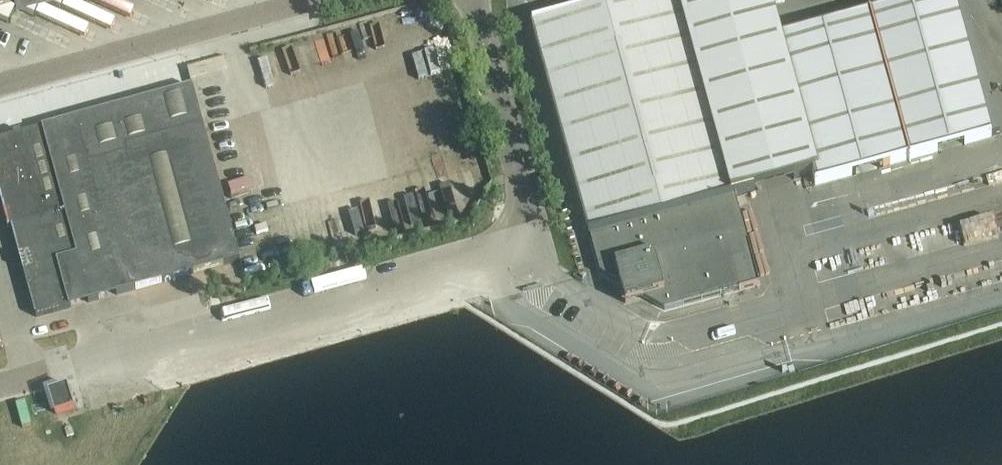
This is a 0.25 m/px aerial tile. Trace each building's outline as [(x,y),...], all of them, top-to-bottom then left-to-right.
[(11,11),(11,9),(10,7),(14,6),(35,0),(0,0),(0,14),(11,11)] [(664,311),(739,290),(759,285),(748,243),(735,197),(755,192),(755,191),(812,175),(815,186),(992,138),(954,0),(926,0),(777,41),(766,0),(623,0),(532,25),(590,235),(588,236),(588,237),(590,237),(600,274),(621,286),(626,304),(644,299),(664,311)] [(11,227),(36,317),(240,261),(214,166),(192,88),(0,140),(0,196),(9,228),(11,227)] [(541,179),(545,193),(555,190),(551,176),(541,179)] [(49,391),(56,415),(76,409),(69,384),(49,391)]
